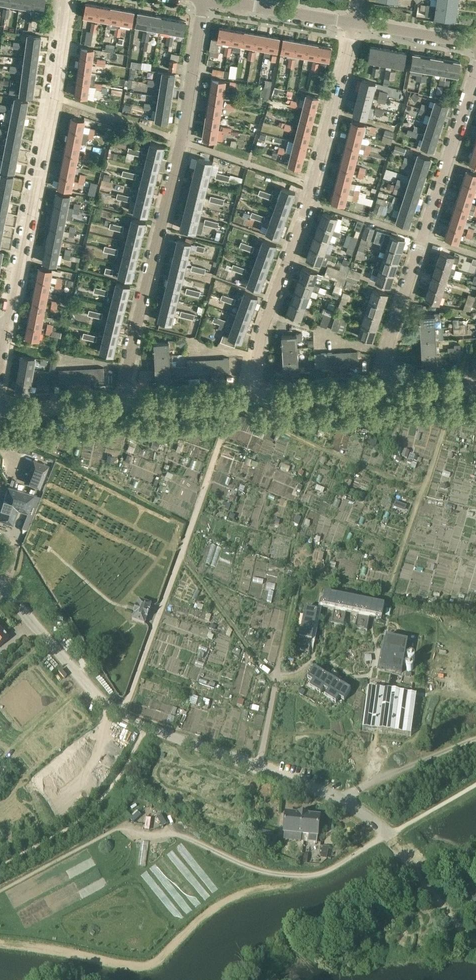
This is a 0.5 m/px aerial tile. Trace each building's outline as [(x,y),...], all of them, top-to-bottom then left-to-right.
[(31,8),(43,10),(45,0),(32,0),(31,8)] [(436,5),(436,6),(457,9),(458,0),(437,0),(436,5)] [(83,16),(95,18),(98,5),(86,3),(83,16)] [(435,16),(434,18),(437,18),(436,20),(441,20),(442,19),(455,21),(457,9),(436,6),(436,5),(427,4),(425,15),(435,16)] [(98,5),(95,18),(107,20),(110,7),(98,5)] [(110,7),(107,20),(119,23),(122,9),(110,7)] [(122,9),(119,23),(131,25),(134,12),(122,9)] [(150,15),(138,12),(135,26),(147,28),(150,15)] [(150,15),(147,28),(147,32),(150,32),(153,33),(154,29),(159,30),(162,17),(150,15)] [(162,17),(159,30),(169,32),(168,36),(170,36),(173,19),(162,17)] [(173,19),(170,36),(173,37),(173,32),(183,34),(185,21),(173,19)] [(219,27),(217,39),(211,38),(209,50),(218,51),(219,44),(223,45),(223,41),(229,42),(231,29),(219,27)] [(231,29),(229,42),(241,44),(243,31),(231,29)] [(243,31),(241,44),(253,46),(255,34),(243,31)] [(27,34),(26,46),(39,48),(41,36),(27,34)] [(253,46),(265,49),(267,36),(255,34),(253,46)] [(265,49),(264,54),(269,55),(270,49),(277,51),(279,38),(267,36),(265,49)] [(281,51),(293,54),(295,41),(283,39),(281,51)] [(295,41),(293,54),(305,56),(307,43),(295,41)] [(307,43),(305,56),(317,58),(319,45),(307,43)] [(319,45),(317,58),(329,60),(331,47),(319,45)] [(26,46),(24,58),(37,60),(39,48),(26,46)] [(368,60),(380,62),(383,48),(371,46),(368,60)] [(81,47),(79,59),(92,61),(93,48),(81,47)] [(383,48),(380,62),(392,64),(395,50),(383,48)] [(395,50),(392,64),(404,66),(407,52),(395,50)] [(411,67),(422,69),(425,56),(413,54),(411,67)] [(425,56),(422,69),(434,71),(436,58),(425,56)] [(24,58),(22,70),(36,72),(37,60),(24,58)] [(436,58),(434,71),(441,72),(440,78),(445,79),(446,73),(448,60),(436,58)] [(79,59),(78,71),(90,73),(92,61),(79,59)] [(170,59),(168,68),(175,70),(177,60),(170,59)] [(446,73),(457,75),(460,62),(448,60),(446,73)] [(230,65),(229,71),(228,77),(235,78),(237,66),(230,65)] [(379,68),(373,66),(371,75),(378,76),(379,68)] [(22,70),(21,82),(34,84),(36,72),(22,70)] [(90,73),(78,71),(76,83),(88,85),(94,86),(102,87),(103,83),(94,82),(95,73),(90,73)] [(156,83),(161,84),(173,86),(175,74),(158,71),(157,80),(148,79),(148,82),(156,83)] [(115,78),(114,85),(124,86),(125,79),(115,78)] [(444,86),(445,79),(440,78),(439,85),(437,84),(434,97),(441,98),(444,86)] [(212,79),(210,91),(223,93),(225,81),(212,79)] [(362,79),(359,91),(373,94),(376,83),(362,79)] [(32,96),(34,84),(21,82),(19,91),(19,94),(32,96)] [(88,85),(76,83),(74,95),(87,97),(88,85)] [(161,84),(159,96),(171,98),(173,86),(161,84)] [(261,96),(267,98),(270,87),(263,86),(261,96)] [(210,91),(208,103),(221,105),(223,93),(210,91)] [(359,91),(356,102),(375,107),(378,96),(373,94),(359,91)] [(410,96),(415,101),(420,97),(415,91),(410,96)] [(305,99),(304,106),(316,110),(319,98),(307,95),(306,96),(304,96),(303,99),(305,99)] [(159,96),(157,108),(169,110),(171,98),(159,96)] [(13,103),(12,109),(26,112),(28,100),(12,97),(11,103),(13,103)] [(435,101),(432,112),(445,116),(448,105),(435,101)] [(375,107),(356,102),(353,114),(367,117),(369,110),(374,112),(375,107)] [(125,103),(123,109),(130,112),(132,106),(125,103)] [(208,103),(206,115),(219,117),(221,105),(208,103)] [(304,106),(301,118),(313,121),(316,110),(304,106)] [(1,107),(0,110),(8,112),(6,121),(10,121),(23,124),(26,112),(12,109),(9,108),(9,109),(1,107)] [(376,107),(374,113),(383,115),(384,109),(376,107)] [(169,110),(157,108),(155,120),(168,122),(169,110)] [(445,116),(432,112),(428,123),(441,127),(445,116)] [(206,115),(205,127),(218,129),(219,117),(206,115)] [(71,117),(69,129),(82,131),(84,119),(71,117)] [(301,118),(298,130),(310,133),(313,121),(301,118)] [(10,121),(7,133),(21,136),(23,124),(10,121)] [(352,121),(349,132),(362,135),(365,124),(352,121)] [(425,134),(425,135),(437,139),(441,127),(428,123),(425,134)] [(218,129),(205,127),(203,139),(216,141),(218,129)] [(69,129),(66,140),(80,143),(82,131),(69,129)] [(383,136),(386,137),(385,141),(391,142),(394,132),(385,129),(383,136)] [(298,130),(295,142),(307,145),(310,133),(298,130)] [(413,130),(413,131),(411,135),(423,139),(421,146),(434,150),(437,139),(425,135),(425,134),(419,132),(416,131),(413,130)] [(349,132),(346,144),(359,147),(362,135),(349,132)] [(7,133),(5,145),(19,148),(21,136),(7,133)] [(150,143),(147,155),(161,158),(164,146),(161,146),(163,139),(152,137),(150,143)] [(114,138),(113,144),(126,147),(127,141),(114,138)] [(66,140),(64,152),(77,155),(80,143),(66,140)] [(295,142),(292,153),(304,156),(307,145),(295,142)] [(346,144),(343,155),(356,159),(358,151),(363,153),(369,155),(369,154),(377,156),(378,152),(378,151),(370,150),(364,148),(359,147),(346,144)] [(5,145),(3,157),(16,160),(19,148),(5,145)] [(404,154),(406,148),(395,145),(393,151),(404,154)] [(64,152),(62,164),(75,166),(77,155),(64,152)] [(161,158),(147,155),(142,153),(141,155),(140,155),(139,157),(146,159),(144,166),(158,169),(161,158)] [(304,156),(292,153),(289,165),(301,168),(304,156)] [(418,154),(415,165),(427,169),(431,158),(418,154)] [(343,155),(340,167),(353,171),(356,159),(343,155)] [(16,160),(3,157),(0,169),(14,171),(16,160)] [(197,158),(194,170),(209,173),(212,162),(197,158)] [(62,164),(60,175),(73,178),(75,166),(62,164)] [(415,165),(411,176),(424,181),(427,169),(415,165)] [(144,166),(142,177),(156,181),(158,169),(144,166)] [(340,167),(337,178),(350,182),(353,171),(340,167)] [(194,170),(191,181),(207,185),(209,173),(194,170)] [(463,182),(475,187),(475,185),(475,174),(467,170),(463,182)] [(11,188),(13,176),(1,173),(0,180),(0,185),(11,188)] [(73,178),(60,175),(57,187),(71,190),(73,178)] [(424,181),(411,176),(407,188),(420,192),(424,181)] [(142,177),(139,189),(153,192),(156,181),(142,177)] [(337,178),(334,190),(347,193),(350,182),(337,178)] [(191,181),(188,193),(204,197),(207,185),(191,181)] [(463,182),(459,194),(472,198),(475,187),(463,182)] [(9,199),(11,188),(0,185),(0,198),(9,199)] [(282,187),(278,199),(291,203),(295,192),(282,187)] [(407,188),(404,199),(417,203),(420,192),(407,188)] [(139,189),(136,200),(150,204),(153,192),(139,189)] [(347,193),(334,190),(331,201),(344,204),(347,193)] [(56,192),(54,204),(67,207),(69,195),(56,192)] [(259,192),(258,194),(270,201),(272,197),(259,192)] [(188,193),(186,205),(201,208),(204,197),(188,193)] [(459,194),(456,205),(468,209),(469,207),(474,209),(475,204),(470,203),(472,198),(459,194)] [(6,211),(9,199),(0,198),(0,210),(6,211)] [(278,199),(274,210),(287,215),(291,203),(278,199)] [(391,202),(390,207),(394,208),(394,207),(400,210),(413,214),(417,203),(404,199),(402,205),(391,202)] [(150,204),(136,200),(133,212),(147,215),(150,204)] [(376,202),(373,211),(381,214),(384,205),(376,202)] [(54,204),(51,216),(65,218),(67,207),(54,204)] [(186,205),(183,216),(198,220),(201,208),(186,205)] [(456,205),(452,216),(465,220),(467,212),(473,214),(474,211),(474,209),(469,207),(468,209),(456,205)] [(274,210),(270,221),(283,226),(287,215),(274,210)] [(413,214),(400,210),(397,221),(409,225),(413,214)] [(323,212),(319,224),(333,229),(337,217),(323,212)] [(51,216),(49,227),(63,230),(65,218),(51,216)] [(198,220),(183,216),(180,228),(195,232),(198,220)] [(452,216),(448,227),(461,231),(465,220),(452,216)] [(132,218),(129,230),(143,233),(146,222),(132,218)] [(283,226),(270,221),(266,232),(279,237),(283,226)] [(319,224),(314,235),(329,240),(331,234),(339,236),(340,231),(333,229),(319,224)] [(360,237),(366,239),(369,240),(373,228),(364,226),(360,237)] [(49,227),(47,239),(60,241),(62,234),(81,238),(82,233),(75,232),(69,231),(63,230),(49,227)] [(461,231),(448,227),(445,238),(458,242),(461,231)] [(129,230),(126,241),(140,245),(143,233),(129,230)] [(405,239),(385,233),(382,244),(387,246),(401,251),(405,239)] [(314,235),(310,247),(324,252),(325,251),(329,240),(314,235)] [(246,249),(248,243),(242,241),(242,240),(234,237),(233,241),(241,244),(240,244),(240,246),(246,249)] [(360,237),(356,249),(363,251),(366,239),(360,237)] [(47,239),(45,250),(58,253),(60,241),(47,239)] [(177,240),(174,251),(188,255),(191,243),(177,240)] [(263,240),(259,251),(272,256),(277,245),(263,240)] [(126,241),(123,253),(137,256),(140,245),(126,241)] [(211,247),(197,244),(196,250),(210,253),(211,247)] [(385,251),(383,257),(398,262),(401,251),(387,246),(382,244),(381,244),(379,249),(385,251)] [(324,252),(310,247),(306,258),(325,265),(328,258),(331,259),(333,254),(325,251),(324,252)] [(58,253),(45,250),(43,262),(56,265),(58,253)] [(174,251),(172,263),(185,266),(188,255),(174,251)] [(259,251),(255,262),(268,267),(272,256),(259,251)] [(440,251),(437,263),(450,267),(452,261),(458,263),(459,257),(454,255),(454,256),(440,251)] [(123,253),(120,264),(134,268),(137,256),(123,253)] [(379,269),(394,274),(398,262),(383,257),(379,269)] [(255,262),(251,273),(264,278),(268,267),(255,262)] [(172,263),(169,274),(183,278),(185,266),(172,263)] [(234,263),(232,267),(245,272),(247,268),(234,263)] [(450,267),(437,263),(433,274),(446,279),(448,272),(454,273),(455,269),(450,267)] [(134,268),(120,264),(118,276),(132,279),(134,268)] [(328,265),(326,270),(345,277),(346,272),(328,265)] [(39,267),(36,279),(50,281),(52,270),(39,267)] [(303,267),(298,279),(313,284),(313,283),(317,272),(303,267)] [(372,272),(378,274),(375,281),(390,286),(394,274),(379,269),(373,267),(372,272)] [(359,279),(361,272),(349,268),(347,275),(359,279)] [(345,277),(326,270),(324,275),(337,280),(335,284),(342,286),(345,277)] [(264,278),(251,273),(247,285),(260,289),(264,278)] [(169,274),(166,286),(180,289),(183,278),(169,274)] [(433,274),(429,286),(443,290),(446,279),(433,274)] [(213,278),(214,275),(206,276),(204,282),(211,284),(213,278)] [(36,279),(34,290),(48,292),(50,281),(36,279)] [(294,290),(309,295),(311,289),(318,291),(320,286),(313,284),(298,279),(294,290)] [(116,283),(113,294),(127,298),(130,286),(116,283)] [(166,286),(163,297),(177,301),(180,289),(166,286)] [(443,290),(429,286),(425,297),(439,302),(441,295),(447,297),(449,292),(442,290),(443,290)] [(373,289),(369,301),(384,305),(387,293),(373,289)] [(34,290),(32,302),(45,304),(48,292),(34,290)] [(294,290),(290,301),(305,306),(309,295),(294,290)] [(244,292),(240,304),(253,308),(257,297),(244,292)] [(113,294),(110,306),(125,309),(127,298),(113,294)] [(223,294),(221,297),(235,302),(236,298),(223,294)] [(163,297),(160,309),(174,312),(177,301),(163,297)] [(472,305),(474,301),(466,298),(462,310),(469,313),(472,305)] [(305,306),(290,301),(286,313),(300,318),(305,306)] [(369,301),(365,312),(380,317),(384,305),(369,301)] [(32,302),(30,313),(43,315),(45,304),(32,302)] [(240,304),(236,315),(249,320),(253,308),(240,304)] [(110,306),(108,317),(122,321),(125,309),(110,306)] [(174,312),(160,309),(158,320),(171,324),(174,312)] [(365,312),(362,324),(376,328),(380,317),(365,312)] [(440,320),(440,312),(435,312),(435,316),(420,316),(421,329),(438,328),(438,327),(436,327),(436,320),(440,320)] [(30,313),(27,325),(41,327),(43,315),(30,313)] [(327,327),(331,316),(324,313),(320,325),(327,327)] [(232,325),(232,326),(245,331),(249,320),(236,315),(232,325)] [(343,333),(348,319),(335,315),(331,329),(343,333)] [(108,317),(105,329),(119,332),(122,321),(108,317)] [(241,342),(245,331),(232,326),(232,325),(227,323),(226,326),(224,329),(230,331),(228,336),(223,334),(221,341),(235,346),(237,340),(241,342)] [(376,328),(362,324),(358,336),(372,340),(376,328)] [(459,327),(453,327),(454,334),(466,334),(465,324),(459,324),(459,327)] [(41,327),(27,325),(25,337),(39,339),(41,327)] [(53,329),(47,328),(46,333),(51,334),(51,335),(60,337),(62,331),(53,329)] [(438,328),(421,329),(421,341),(439,340),(436,340),(436,333),(439,333),(438,328)] [(119,332),(105,329),(102,340),(116,343),(119,332)] [(282,336),(282,349),(300,348),(300,347),(297,347),(297,341),(302,340),(302,333),(296,333),(297,335),(282,336)] [(181,338),(176,341),(180,347),(185,344),(181,338)] [(102,340),(99,351),(113,355),(116,343),(102,340)] [(168,342),(153,343),(154,356),(172,355),(172,354),(169,354),(169,348),(174,347),(173,340),(168,340),(168,342)] [(439,340),(421,341),(422,354),(437,353),(437,346),(439,346),(439,340)] [(449,351),(449,352),(460,351),(460,344),(454,344),(454,347),(447,347),(448,352),(449,351)] [(300,348),(282,349),(283,361),(301,360),(301,359),(298,359),(298,353),(300,352),(300,348)] [(460,351),(449,352),(450,364),(461,364),(460,351)] [(440,353),(437,353),(422,354),(422,367),(438,366),(437,358),(440,358),(440,353)] [(172,355),(154,356),(155,369),(173,368),(173,366),(170,367),(169,360),(172,360),(172,355)] [(22,356),(20,367),(33,370),(35,358),(22,356)] [(301,360),(283,361),(284,374),(299,373),(299,365),(301,365),(301,360)] [(177,375),(188,375),(187,366),(176,366),(177,372),(177,375)] [(20,367),(17,379),(31,381),(33,370),(20,367)] [(173,368),(155,369),(155,381),(170,381),(170,373),(173,373),(173,368)] [(31,381),(17,379),(15,390),(29,393),(31,381)] [(49,465),(34,459),(25,482),(40,488),(49,465)] [(9,486),(0,513),(0,519),(13,524),(18,509),(34,515),(40,497),(9,486)] [(407,506),(396,502),(393,508),(405,512),(407,506)] [(325,594),(322,606),(328,607),(330,601),(336,602),(337,596),(325,594)] [(330,601),(328,607),(340,610),(343,597),(337,596),(336,602),(330,601)] [(343,597),(340,610),(346,611),(349,598),(343,597)] [(349,598),(346,611),(358,614),(361,601),(349,598)] [(148,615),(151,606),(139,601),(136,611),(132,621),(144,625),(148,615)] [(361,601),(358,614),(364,615),(367,602),(361,601)] [(367,602),(364,615),(382,618),(384,606),(367,602)] [(305,609),(304,615),(310,616),(308,622),(315,624),(318,612),(305,609)] [(333,612),(331,624),(343,627),(346,614),(333,612)] [(304,615),(301,627),(314,630),(315,624),(308,622),(310,616),(304,615)] [(357,617),(354,629),(367,632),(369,619),(357,617)] [(301,627),(300,633),(313,636),(314,630),(301,627)] [(0,630),(0,648),(9,640),(0,630)] [(300,633),(296,651),(309,654),(313,636),(300,633)] [(386,638),(380,669),(401,673),(408,642),(386,638)] [(314,669),(307,680),(312,683),(309,688),(320,695),(323,689),(328,692),(331,687),(326,684),(329,678),(314,669)] [(328,692),(324,697),(335,704),(338,699),(344,702),(350,691),(329,678),(326,684),(331,687),(328,692)] [(368,689),(362,730),(410,737),(416,696),(368,689)] [(284,833),(301,835),(303,814),(299,814),(299,815),(286,814),(284,833)] [(303,814),(301,835),(308,836),(307,843),(316,843),(317,837),(319,817),(307,816),(307,814),(303,814)] [(273,833),(257,830),(256,838),(270,841),(272,841),(273,833)] [(269,848),(270,841),(256,838),(248,837),(247,844),(269,848)] [(320,859),(326,860),(331,861),(333,851),(338,854),(342,847),(333,842),(329,848),(332,850),(328,849),(329,848),(323,847),(320,859)] [(240,861),(247,863),(249,856),(243,853),(240,861)]
